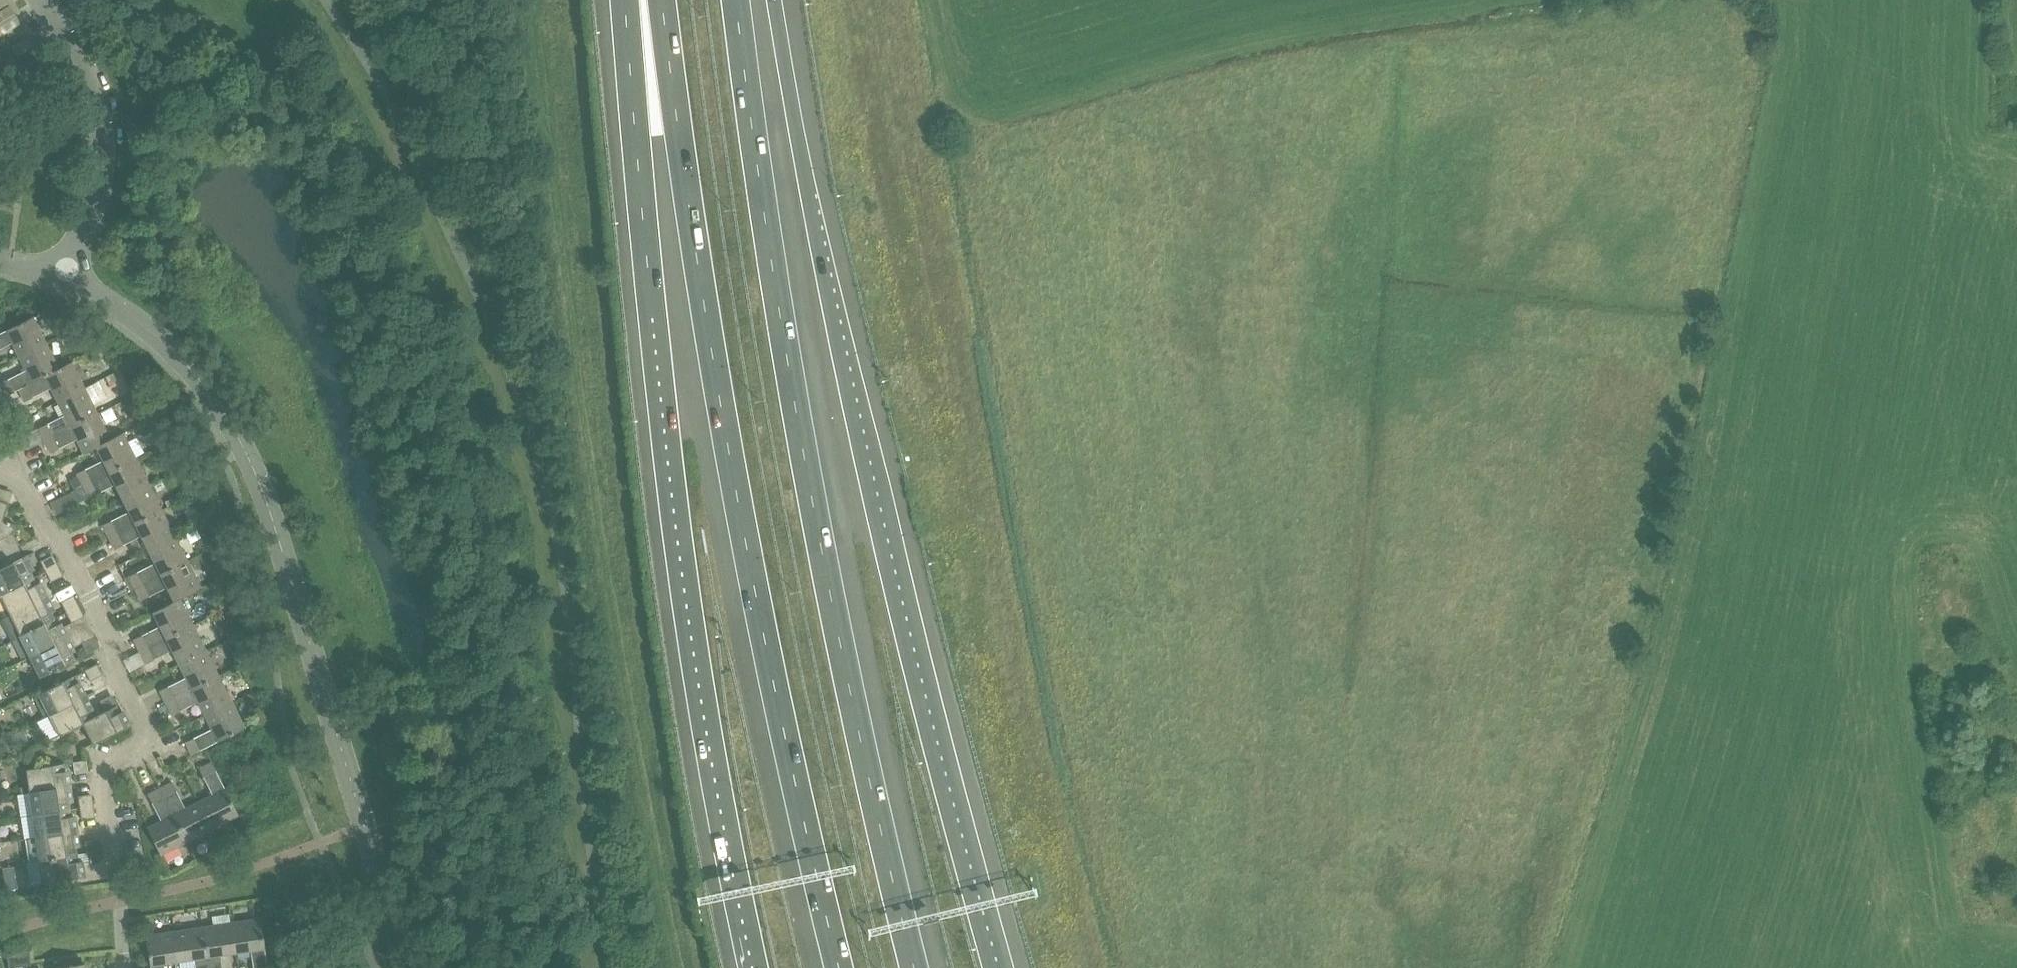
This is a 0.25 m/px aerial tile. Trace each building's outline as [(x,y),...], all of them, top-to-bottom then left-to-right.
[(14,13),(9,5),(0,11),(0,17),(2,20),(14,13)] [(5,66),(7,69),(17,63),(12,55),(2,61),(0,57),(0,69),(5,66)] [(0,334),(0,350),(13,343),(19,356),(46,343),(33,317),(0,334)] [(19,356),(26,370),(0,383),(6,396),(19,389),(59,369),(46,343),(19,356)] [(57,400),(83,386),(71,362),(59,369),(19,389),(25,401),(51,388),(57,400)] [(45,440),(97,414),(83,386),(57,400),(65,415),(38,428),(45,440)] [(96,447),(110,439),(97,414),(45,440),(51,452),(77,439),(84,453),(96,447)] [(110,439),(96,447),(103,460),(77,473),(83,485),(136,459),(123,433),(110,439)] [(123,498),(149,484),(136,459),(83,485),(73,491),(78,502),(89,497),(89,498),(116,484),(123,498)] [(149,484),(123,498),(129,511),(103,524),(109,536),(162,510),(149,484)] [(12,533),(15,524),(3,520),(9,503),(0,500),(0,539),(12,533)] [(162,510),(109,536),(115,548),(141,535),(148,549),(174,536),(162,510)] [(0,540),(0,561),(21,550),(13,534),(0,540)] [(135,588),(187,561),(174,536),(148,549),(155,562),(129,576),(135,588)] [(45,571),(56,565),(51,555),(40,560),(45,571)] [(33,578),(22,557),(0,568),(0,594),(33,578)] [(187,561),(135,588),(141,600),(167,587),(174,601),(180,599),(201,588),(187,561)] [(56,565),(45,571),(51,581),(61,576),(56,565)] [(0,594),(0,596),(10,615),(43,598),(33,578),(0,594)] [(61,601),(66,612),(77,606),(71,596),(61,601)] [(43,598),(10,615),(1,619),(4,625),(12,640),(20,635),(53,619),(43,598)] [(180,599),(174,601),(153,612),(160,625),(134,639),(140,651),(193,624),(180,599)] [(82,617),(77,606),(66,612),(71,622),(82,617)] [(64,639),(53,619),(20,635),(30,656),(64,639)] [(193,624),(140,651),(146,663),(172,650),(179,663),(206,650),(193,624)] [(92,637),(82,642),(87,653),(98,648),(92,637)] [(74,660),(64,639),(30,656),(41,676),(74,660)] [(206,650),(179,663),(186,677),(159,690),(166,703),(219,675),(206,650)] [(96,665),(85,670),(90,681),(101,676),(96,665)] [(219,675),(166,703),(172,715),(198,702),(205,715),(232,701),(219,675)] [(49,715),(83,698),(72,677),(38,694),(49,715)] [(100,701),(105,712),(116,706),(110,695),(100,701)] [(59,735),(82,723),(93,718),(83,698),(49,715),(59,735)] [(212,729),(186,742),(192,754),(246,727),(232,701),(205,715),(212,729)] [(127,727),(116,706),(105,712),(93,718),(82,723),(93,744),(127,727)] [(24,758),(29,792),(66,787),(63,764),(38,767),(36,756),(24,758)] [(85,760),(73,762),(75,774),(86,772),(85,760)] [(199,802),(212,828),(238,815),(212,762),(199,769),(212,795),(199,802)] [(172,782),(160,789),(187,841),(212,828),(199,802),(185,809),(172,782)] [(70,809),(66,787),(29,792),(33,815),(70,809)] [(161,854),(187,841),(160,789),(148,795),(161,821),(147,828),(161,854)] [(78,796),(80,807),(91,806),(90,794),(78,796)] [(93,817),(91,806),(80,807),(82,819),(93,817)] [(33,815),(36,837),(73,832),(70,809),(33,815)] [(29,862),(39,860),(77,854),(73,832),(36,837),(36,838),(25,839),(29,862)] [(85,841),(87,853),(98,851),(97,839),(85,841)] [(98,851),(87,853),(88,864),(100,862),(98,851)] [(77,854),(39,860),(43,883),(85,877),(83,861),(78,861),(77,854)] [(5,890),(17,888),(13,866),(2,868),(5,890)] [(231,922),(236,952),(251,949),(253,967),(268,967),(260,918),(231,922)] [(231,922),(203,927),(209,967),(223,967),(221,954),(236,952),(231,922)] [(179,960),(194,958),(195,967),(209,967),(203,927),(174,931),(179,960)] [(174,931),(146,935),(151,967),(165,967),(164,963),(179,960),(174,931)] [(29,950),(25,951),(7,954),(9,967),(31,965),(29,950)]
